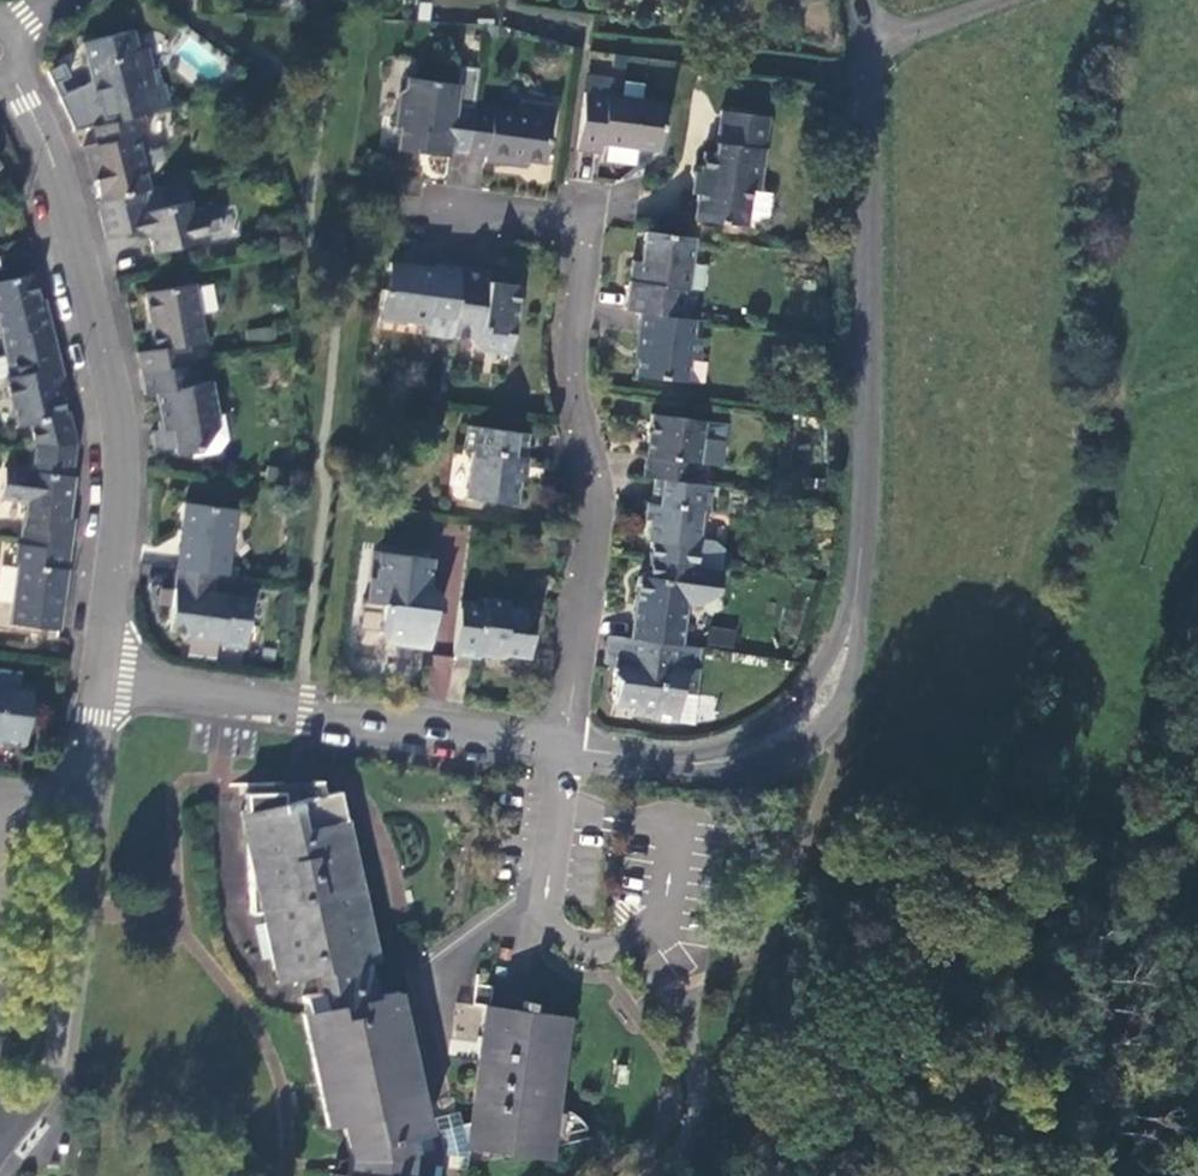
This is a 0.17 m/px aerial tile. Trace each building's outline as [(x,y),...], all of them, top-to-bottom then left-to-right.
[(142,109),(167,104),(162,81),(145,84),(130,26),(80,39),(99,119),(142,109)] [(471,111),(476,65),(457,63),(455,81),(404,74),(403,85),(396,90),(392,123),(398,124),(395,146),(447,153),(448,146),(466,150),(471,111)] [(586,70),(583,88),(575,148),(599,151),(601,139),(657,146),(663,98),(609,92),(611,74),(586,70)] [(518,101),(516,117),(547,121),(549,105),(518,101)] [(758,189),(767,115),(720,107),(714,151),(702,151),(700,170),(694,170),(692,191),(696,192),(694,217),(746,224),(750,188),(758,189)] [(97,140),(81,143),(85,164),(90,163),(98,198),(113,194),(148,186),(136,134),(148,131),(142,109),(99,119),(93,121),(97,140)] [(516,117),(471,111),(466,150),(484,151),(484,159),(506,162),(507,154),(522,156),(542,159),(547,121),(516,117)] [(507,154),(506,162),(521,164),(522,156),(507,154)] [(188,208),(181,179),(148,186),(113,194),(98,198),(94,200),(103,236),(138,227),(139,230),(145,231),(150,249),(198,240),(197,233),(218,229),(211,203),(188,208)] [(688,290),(694,237),(643,230),(639,261),(631,259),(624,310),(638,312),(679,317),(683,289),(688,290)] [(460,267),(433,263),(433,268),(389,262),(385,288),(381,288),(377,315),(404,319),(404,321),(425,324),(425,335),(451,339),(452,335),(458,286),(460,267)] [(487,271),(460,267),(458,286),(452,335),(468,338),(479,350),(510,355),(519,286),(485,282),(487,271)] [(43,302),(37,303),(31,275),(0,282),(0,336),(5,358),(11,356),(53,346),(43,302)] [(155,370),(190,363),(187,344),(204,342),(193,283),(144,293),(155,349),(138,352),(142,373),(155,370)] [(691,339),(692,319),(679,317),(638,312),(634,352),(638,354),(635,376),(685,382),(688,359),(696,361),(698,340),(691,339)] [(65,393),(53,346),(11,356),(16,378),(11,380),(22,428),(27,427),(32,449),(72,445),(65,414),(62,415),(58,395),(65,393)] [(195,368),(190,363),(155,370),(142,373),(147,394),(149,403),(158,402),(163,431),(154,433),(159,453),(177,449),(178,453),(194,450),(196,450),(216,420),(216,413),(210,381),(199,384),(195,368)] [(221,414),(216,413),(216,420),(196,450),(194,450),(196,457),(218,455),(226,440),(221,414)] [(654,477),(697,483),(698,461),(701,462),(716,463),(720,435),(705,433),(706,423),(702,423),(702,419),(652,413),(642,475),(654,477)] [(527,433),(468,425),(465,449),(470,451),(465,496),(514,503),(520,458),(523,458),(527,433)] [(18,545),(69,551),(72,522),(67,519),(73,478),(68,478),(72,445),(32,449),(31,473),(3,469),(0,495),(0,502),(24,504),(18,545)] [(654,477),(645,539),(649,540),(647,557),(648,557),(716,566),(718,550),(712,541),(698,539),(702,511),(708,511),(712,484),(697,483),(654,477)] [(214,571),(225,573),(234,509),(185,502),(175,566),(176,566),(214,571)] [(69,551),(18,545),(14,566),(17,566),(9,625),(57,631),(69,551)] [(430,559),(374,551),(367,598),(388,601),(383,633),(387,641),(426,647),(431,610),(438,611),(443,587),(438,580),(428,579),(430,559)] [(646,576),(637,574),(629,636),(679,642),(684,601),(696,603),(713,590),(716,566),(648,557),(646,576)] [(210,592),(214,571),(176,566),(172,587),(210,592)] [(250,598),(210,592),(172,587),(168,621),(184,623),(184,631),(184,636),(217,639),(216,643),(243,647),(250,598)] [(481,603),(458,599),(451,656),(477,660),(482,657),(501,659),(507,656),(526,658),(529,636),(522,635),(526,611),(506,605),(507,601),(482,598),(481,603)] [(166,628),(184,631),(184,623),(168,621),(166,628)] [(730,630),(709,627),(707,643),(728,646),(730,630)] [(626,656),(629,636),(607,632),(604,654),(615,655),(626,656)] [(676,663),(679,642),(629,636),(626,656),(615,655),(612,669),(615,675),(612,703),(628,706),(629,708),(648,712),(647,718),(675,721),(680,691),(691,693),(695,666),(676,663)] [(700,645),(679,642),(676,663),(695,666),(697,666),(700,645)] [(446,700),(451,657),(432,655),(428,698),(446,700)] [(23,750),(31,692),(0,688),(0,746),(23,750)] [(280,803),(280,792),(243,794),(244,808),(244,841),(245,850),(248,913),(259,912),(276,981),(309,975),(312,975),(319,1003),(320,1007),(306,1010),(308,1017),(302,1018),(327,1133),(336,1131),(341,1131),(349,1163),(344,1175),(442,1175),(442,1174),(453,1175),(460,1175),(465,1175),(466,1171),(470,1171),(516,1162),(554,1167),(557,1152),(598,1143),(594,1122),(591,1122),(586,1116),(580,1110),(572,1107),(564,1105),(568,1060),(574,1013),(494,1001),(494,997),(496,980),(479,979),(477,1000),(484,1002),(477,1060),(471,1116),(460,1123),(456,1112),(445,1116),(434,1121),(438,1134),(432,1137),(418,1082),(412,1060),(411,1055),(397,997),(389,998),(388,992),(374,995),(373,990),(366,963),(373,960),(367,929),(365,923),(355,881),(354,875),(349,848),(336,790),(320,792),(280,803)]
